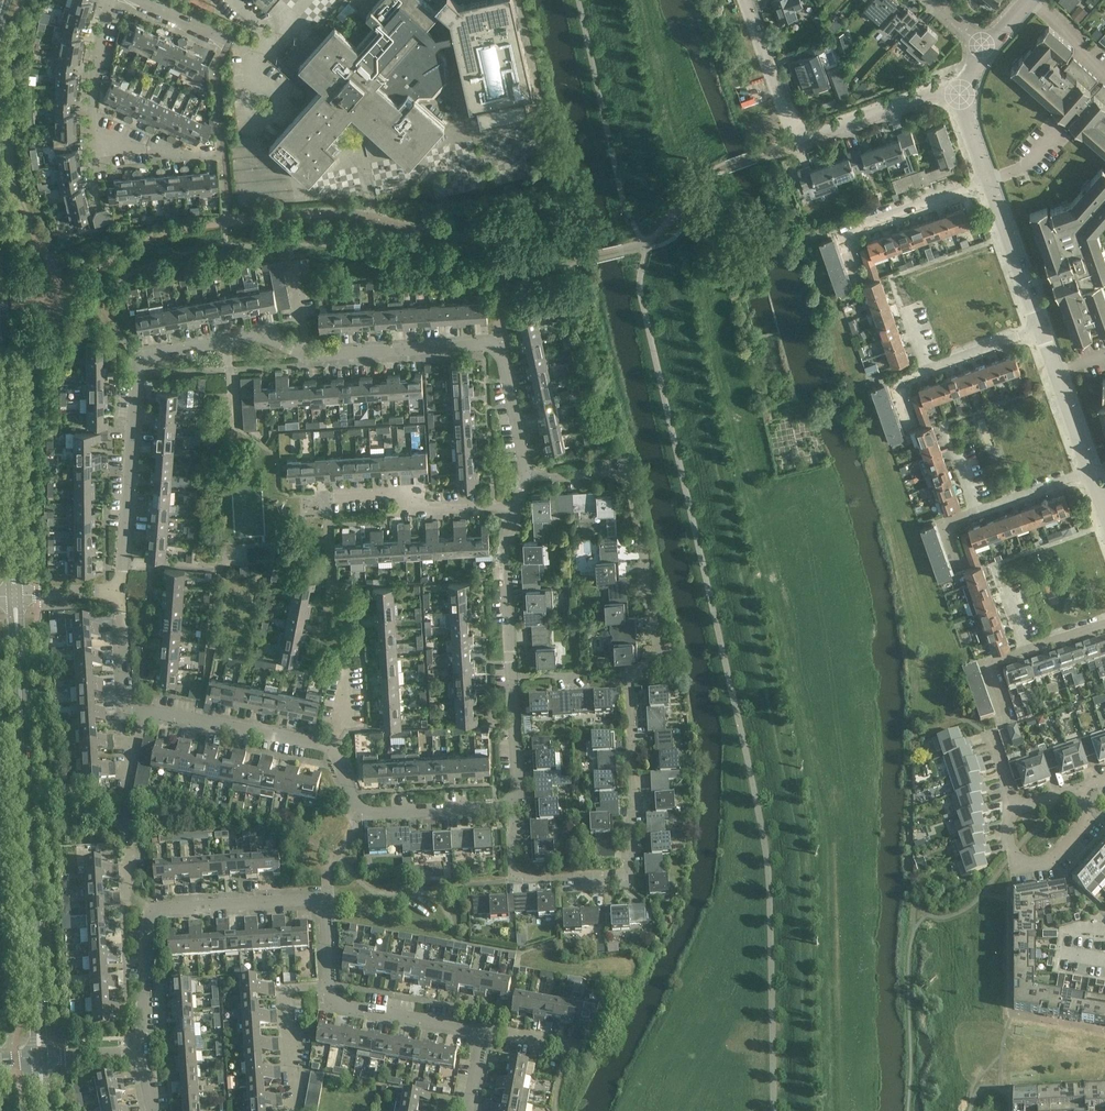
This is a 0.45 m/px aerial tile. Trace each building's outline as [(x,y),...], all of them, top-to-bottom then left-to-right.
[(69,8),(90,14),(93,2),(88,0),(71,0),(69,8)] [(305,84),(306,92),(312,98),(271,144),(271,147),(309,181),(310,181),(337,151),(337,150),(342,144),(333,136),(352,114),(409,164),(410,164),(445,126),(445,125),(418,100),(420,98),(433,97),(448,80),(447,54),(437,45),(422,32),(428,26),(438,14),(438,13),(424,0),(379,0),(371,9),(372,9),(367,15),(376,24),(356,45),(334,26),(299,66),(311,77),(305,84)] [(457,4),(455,2),(446,12),(450,15),(453,30),(436,34),(428,26),(422,32),(437,45),(442,39),(455,37),(471,108),(478,106),(482,121),(530,111),(526,95),(534,94),(513,0),(474,0),(457,4)] [(771,1),(779,24),(797,17),(794,9),(803,7),(801,0),(773,0),(771,1)] [(885,14),(878,23),(879,23),(895,4),(899,0),(869,0),(885,14)] [(1070,9),(1075,4),(1071,0),(1060,0),(1070,9)] [(1072,13),(1079,20),(1088,9),(1082,3),(1072,13)] [(905,13),(895,4),(879,23),(883,27),(888,31),(895,24),(905,33),(915,22),(919,18),(908,8),(905,13)] [(347,5),(339,12),(344,19),(353,12),(347,5)] [(87,25),(90,14),(65,6),(61,18),(64,19),(62,26),(76,30),(78,23),(87,25)] [(816,11),(813,17),(818,20),(821,14),(816,11)] [(924,31),(915,22),(905,33),(924,50),(922,52),(930,60),(940,50),(932,43),(939,36),(928,26),(924,31)] [(134,31),(128,28),(121,24),(116,41),(127,47),(128,45),(139,50),(148,30),(137,25),(134,31)] [(76,30),(62,26),(61,26),(60,35),(63,35),(61,47),(81,50),(83,38),(75,37),(76,30)] [(156,34),(148,30),(139,50),(149,55),(162,28),(160,26),(157,27),(156,29),(157,33),(156,34)] [(1101,112),(1104,108),(1104,109),(1104,86),(1103,84),(1094,93),(1090,89),(1098,80),(1074,58),(1065,68),(1067,69),(1064,72),(1054,63),(1058,59),(1061,62),(1074,48),(1073,48),(1049,27),(1050,27),(1049,26),(1034,43),(1035,44),(1035,43),(1036,44),(1023,58),(1023,57),(1023,56),(1011,70),(1012,70),(1052,106),(1052,107),(1052,106),(1051,107),(1065,119),(1065,118),(1065,117),(1070,121),(1069,122),(1069,121),(1068,122),(1082,134),(1082,133),(1104,153),(1104,116),(1101,112)] [(162,28),(149,55),(160,60),(169,41),(161,37),(162,34),(164,34),(165,31),(164,29),(162,28)] [(835,34),(841,53),(851,50),(844,31),(835,34)] [(177,44),(169,41),(160,60),(171,65),(183,38),(181,36),(178,37),(177,40),(178,43),(177,44)] [(183,38),(171,65),(182,70),(191,51),(182,47),(183,45),(186,44),(187,42),(186,39),(183,38)] [(806,54),(824,48),(822,42),(804,48),(806,54)] [(81,50),(61,47),(58,58),(56,58),(55,66),(72,68),(73,61),(79,62),(81,50)] [(202,56),(191,51),(182,70),(192,75),(191,77),(198,80),(201,74),(205,64),(199,61),(202,56)] [(817,52),(790,62),(790,63),(791,62),(793,62),(798,74),(796,75),(800,87),(799,88),(800,88),(814,83),(816,87),(829,83),(817,52)] [(72,68),(55,66),(54,74),(57,74),(56,86),(77,88),(78,75),(72,75),(72,68)] [(119,82),(112,79),(106,92),(108,96),(111,97),(109,103),(120,108),(129,89),(118,84),(119,82)] [(77,88),(56,86),(55,98),(53,98),(52,106),(70,106),(70,99),(76,100),(77,88)] [(859,88),(853,93),(856,97),(862,92),(859,88)] [(129,89),(120,108),(128,112),(127,114),(125,115),(124,117),(124,120),(127,121),(139,94),(129,89)] [(150,99),(139,94),(127,121),(129,122),(132,121),(133,119),(132,116),(133,114),(141,118),(150,99)] [(150,99),(141,118),(150,122),(149,124),(146,125),(145,127),(146,130),(148,131),(163,100),(160,99),(158,103),(150,99)] [(163,100),(148,131),(150,132),(154,131),(155,129),(154,126),(154,124),(163,128),(172,109),(163,105),(165,101),(163,100)] [(70,106),(52,106),(53,114),(55,114),(55,126),(76,125),(76,113),(70,113),(70,106)] [(172,109),(163,128),(171,132),(170,134),(167,135),(167,137),(168,140),(170,141),(184,110),(181,109),(179,113),(172,109)] [(184,110),(170,141),(172,142),(175,141),(176,139),(175,136),(176,134),(184,138),(193,119),(183,115),(185,110),(184,110)] [(203,124),(193,119),(184,138),(195,143),(198,138),(204,141),(211,126),(213,126),(212,116),(208,116),(209,124),(205,122),(203,124)] [(925,122),(933,145),(951,139),(944,120),(935,123),(933,119),(925,122)] [(76,125),(55,126),(55,138),(54,138),(54,143),(48,143),(48,146),(49,146),(71,145),(71,138),(76,137),(76,125)] [(898,136),(880,143),(886,160),(905,154),(905,152),(917,148),(910,127),(896,132),(898,136)] [(951,139),(933,145),(940,164),(925,169),(924,166),(892,178),(896,190),(914,184),(915,186),(929,181),(928,179),(954,170),(950,161),(957,158),(951,139)] [(860,145),(852,148),(860,169),(867,166),(867,167),(886,160),(880,143),(861,150),(860,145)] [(71,145),(49,146),(49,148),(54,147),(55,155),(57,154),(59,166),(79,163),(78,151),(72,151),(71,145)] [(847,155),(829,162),(835,178),(854,171),(860,169),(852,148),(846,150),(847,155)] [(816,185),(835,178),(829,162),(811,168),(809,164),(797,168),(805,188),(816,184),(816,185)] [(79,163),(59,166),(60,178),(58,178),(59,182),(53,183),(53,187),(59,186),(76,182),(75,176),(81,175),(79,163)] [(184,165),(181,165),(180,168),(180,170),(182,172),(182,174),(173,175),(175,196),(187,195),(184,165)] [(189,167),(187,165),(184,165),(187,195),(199,194),(197,172),(188,173),(187,171),(189,169),(189,167)] [(161,167),(158,167),(156,170),(156,172),(158,174),(159,176),(150,177),(151,198),(163,197),(161,167)] [(165,169),(163,167),(161,167),(163,197),(175,196),(173,175),(164,176),(164,174),(166,171),(165,169)] [(1103,167),(1102,167),(1103,168),(1072,202),(1052,209),(1051,209),(1051,211),(1049,212),(1047,208),(1030,214),(1030,215),(1031,214),(1046,258),(1045,258),(1051,276),(1051,275),(1052,275),(1054,280),(1053,280),(1052,280),(1053,282),(1058,297),(1059,297),(1060,297),(1075,340),(1074,341),(1075,341),(1092,335),(1092,334),(1091,335),(1087,323),(1096,320),(1100,331),(1100,332),(1104,331),(1104,294),(1101,281),(1101,280),(1100,281),(1099,278),(1104,276),(1104,251),(1103,251),(1096,231),(1104,221),(1104,169),(1103,167)] [(137,169),(134,169),(133,172),(133,175),(135,176),(135,178),(126,179),(128,200),(140,199),(137,169)] [(142,171),(139,169),(137,169),(140,199),(151,198),(150,177),(140,178),(140,176),(142,173),(142,171)] [(209,171),(197,172),(199,194),(211,192),(211,195),(218,194),(217,180),(216,180),(216,174),(209,174),(209,171)] [(116,201),(128,200),(126,179),(114,180),(114,186),(108,187),(109,204),(116,203),(116,201)] [(76,182),(59,186),(61,194),(64,194),(66,205),(86,200),(84,188),(78,189),(76,182)] [(86,200),(66,205),(69,216),(67,217),(69,224),(83,221),(81,214),(89,212),(86,200)] [(963,207),(949,211),(955,228),(969,223),(963,207)] [(949,211),(935,216),(941,233),(955,228),(949,211)] [(935,216),(922,221),(928,238),(941,233),(935,216)] [(922,221),(908,225),(914,242),(928,238),(922,221)] [(908,225),(895,230),(900,247),(914,242),(908,225)] [(895,230),(881,235),(887,252),(900,247),(895,230)] [(861,248),(866,264),(874,261),(873,257),(887,252),(881,235),(867,240),(869,246),(861,248)] [(820,241),(820,242),(824,253),(837,249),(832,236),(820,241)] [(837,249),(824,253),(829,265),(841,261),(837,249)] [(282,261),(269,264),(270,268),(271,270),(283,268),(282,261)] [(841,261),(829,265),(833,278),(846,273),(841,261)] [(874,261),(866,264),(871,279),(864,282),(868,296),(885,290),(880,276),(880,277),(874,261)] [(283,268),(271,270),(272,277),(285,274),(283,268)] [(846,273),(833,278),(837,290),(850,286),(846,273)] [(285,274),(272,277),(273,283),(286,281),(285,274)] [(286,281),(273,283),(274,288),(274,290),(287,287),(286,281)] [(263,308),(260,291),(259,285),(245,287),(250,314),(256,313),(256,309),(263,308)] [(250,314),(245,287),(237,289),(238,295),(232,296),(236,313),(243,312),(244,315),(250,314)] [(287,287),(274,290),(275,296),(288,294),(287,287)] [(274,288),(260,291),(263,308),(270,306),(271,310),(278,309),(277,303),(275,296),(274,290),(274,288)] [(885,290),(868,296),(873,310),(890,304),(885,290)] [(288,294),(275,296),(277,303),(290,300),(288,294)] [(232,296),(219,299),(223,319),(229,318),(228,314),(236,313),(232,296)] [(219,299),(205,301),(208,318),(216,317),(216,321),(223,319),(219,299)] [(290,300),(277,303),(278,309),(291,307),(290,300)] [(404,327),(403,306),(402,300),(388,301),(389,307),(390,324),(397,324),(397,328),(404,327)] [(205,301),(191,304),(195,324),(201,323),(201,320),(208,318),(205,301)] [(487,301),(472,302),(473,319),(481,319),(481,323),(488,322),(487,301)] [(472,302),(458,303),(460,324),(466,324),(466,320),(473,319),(472,302)] [(333,311),(334,328),(342,327),(342,331),(348,331),(347,303),(333,304),(333,311)] [(362,326),(361,309),(355,309),(354,303),(347,303),(348,331),(355,330),(355,327),(362,326)] [(458,303),(444,304),(445,321),(453,320),(453,324),(460,324),(458,303)] [(168,330),(164,309),(163,304),(149,306),(150,312),(153,328),(161,327),(162,331),(168,330)] [(191,304),(178,307),(181,323),(188,322),(189,326),(195,324),(191,304)] [(444,304),(431,305),(432,326),(438,325),(438,321),(445,321),(444,304)] [(890,304),(873,310),(878,323),(894,318),(890,304)] [(431,305),(417,306),(418,323),(425,322),(426,326),(432,326),(431,305)] [(417,306),(403,306),(404,327),(410,327),(410,323),(418,323),(417,306)] [(178,307),(164,309),(168,330),(174,329),(173,325),(181,323),(178,307)] [(389,307),(375,308),(376,329),(383,329),(382,325),(390,324),(389,307)] [(375,308),(361,309),(362,326),(369,326),(370,330),(376,329),(375,308)] [(333,311),(319,312),(320,333),(327,332),(327,328),(334,328),(333,311)] [(536,311),(516,315),(517,322),(521,321),(522,329),(539,325),(536,311)] [(150,312),(136,314),(140,335),(147,334),(146,330),(153,328),(150,312)] [(894,318),(878,323),(882,337),(899,331),(894,318)] [(539,325),(522,329),(524,336),(520,337),(522,343),(542,339),(539,325)] [(859,339),(866,337),(862,325),(855,327),(859,339)] [(899,331),(882,337),(887,351),(904,345),(899,331)] [(542,339),(522,343),(523,349),(527,349),(528,356),(545,352),(542,339)] [(107,341),(85,341),(86,356),(103,356),(103,348),(107,348),(107,341)] [(904,345),(887,351),(892,365),(908,359),(904,345)] [(545,352),(528,356),(530,363),(526,364),(527,370),(548,366),(545,352)] [(1014,353),(1000,358),(1006,375),(1020,370),(1014,353)] [(103,356),(86,356),(86,370),(107,370),(107,363),(103,363),(103,356)] [(1000,358),(987,363),(993,380),(1006,375),(1000,358)] [(472,361),(451,363),(452,377),(469,376),(468,368),(472,368),(472,361)] [(878,361),(866,365),(868,373),(880,370),(878,361)] [(987,363),(973,368),(979,385),(993,380),(987,363)] [(548,366),(527,370),(529,376),(532,376),(534,383),(551,380),(548,366)] [(973,368),(960,372),(966,389),(979,385),(973,368)] [(107,370),(86,370),(86,384),(103,384),(103,376),(107,376),(107,370)] [(960,372),(946,377),(952,394),(966,389),(960,372)] [(415,377),(408,378),(409,395),(423,394),(422,373),(415,373),(415,377)] [(289,374),(282,375),(284,403),(298,402),(297,385),(289,385),(289,374)] [(400,374),(394,375),(395,396),(409,395),(408,378),(400,378),(400,374)] [(276,386),(269,386),(270,403),(284,403),(282,375),(276,375),(276,386)] [(388,379),(380,379),(381,396),(395,396),(394,375),(387,375),(388,379)] [(255,383),(255,390),(255,396),(256,403),(256,404),(270,403),(269,386),(262,387),(261,376),(254,377),(255,383)] [(360,381),(352,381),(353,398),(367,397),(366,376),(360,377),(360,381)] [(373,376),(366,376),(367,397),(381,396),(380,379),(373,380),(373,376)] [(469,376),(452,377),(453,391),(474,389),(473,383),(469,383),(469,376)] [(946,377),(933,382),(938,399),(952,394),(946,377)] [(332,383),(325,383),(326,400),(340,399),(338,378),(332,379),(332,383)] [(345,378),(338,378),(340,399),(353,398),(352,381),(345,382),(345,378)] [(304,384),(297,385),(298,402),(312,401),(311,380),(304,380),(304,384)] [(326,406),(325,383),(317,384),(317,380),(311,380),(312,401),(312,407),(326,406)] [(551,380),(534,383),(536,390),(532,391),(533,398),(554,393),(551,380)] [(871,387),(871,388),(875,400),(888,395),(883,382),(871,387)] [(920,392),(912,395),(918,411),(926,408),(924,404),(938,399),(933,382),(919,387),(920,392)] [(103,384),(86,384),(86,398),(107,397),(107,391),(103,391),(103,384)] [(474,389),(453,391),(454,405),(471,404),(470,396),(474,396),(474,389)] [(161,398),(160,405),(177,406),(178,392),(158,390),(157,397),(161,398)] [(554,393),(533,398),(535,404),(538,403),(540,410),(557,407),(554,393)] [(888,395),(875,400),(880,412),(893,408),(888,395)] [(107,397),(86,398),(86,411),(103,411),(103,404),(107,404),(107,397)] [(471,404),(454,405),(454,418),(475,417),(475,411),(471,411),(471,404)] [(177,406),(160,405),(160,413),(156,412),(155,419),(176,420),(177,406)] [(557,407),(540,410),(541,418),(538,419),(539,425),(559,421),(557,407)] [(893,408),(880,412),(884,425),(897,420),(893,408)] [(926,408),(918,411),(923,426),(915,429),(915,430),(906,433),(908,438),(917,435),(920,443),(937,437),(932,423),(931,423),(926,408)] [(107,432),(107,426),(107,419),(103,419),(103,411),(86,411),(86,426),(94,426),(94,433),(107,432)] [(475,417),(454,418),(455,433),(472,432),(472,424),(476,424),(475,417)] [(176,420),(155,419),(155,425),(159,425),(158,433),(175,434),(176,420)] [(897,420),(884,425),(889,437),(902,433),(897,420)] [(559,421),(539,425),(540,431),(544,430),(546,438),(562,434),(559,421)] [(107,439),(107,432),(94,433),(73,433),(73,447),(90,447),(90,439),(107,439)] [(472,432),(455,433),(456,446),(477,445),(477,439),(473,439),(472,432)] [(175,434),(158,433),(158,440),(154,440),(153,446),(174,448),(175,434)] [(562,434),(546,438),(547,445),(543,446),(545,453),(565,448),(562,434)] [(937,437),(920,443),(925,457),(941,451),(937,437)] [(477,445),(456,446),(457,460),(474,459),(474,452),(477,452),(477,445)] [(174,448),(153,446),(153,453),(157,453),(156,460),(173,462),(174,448)] [(90,447),(73,447),(73,461),(107,461),(107,454),(90,454),(90,447)] [(941,451),(925,457),(929,470),(946,464),(941,451)] [(427,452),(413,453),(414,474),(420,473),(420,469),(428,469),(427,452)] [(413,453),(399,454),(400,471),(407,470),(407,474),(414,474),(413,453)] [(385,454),(371,455),(372,472),(380,472),(380,476),(386,475),(385,454)] [(399,454),(385,454),(386,475),(393,475),(392,471),(400,471),(399,454)] [(371,455),(357,456),(358,477),(365,477),(364,473),(372,472),(371,455)] [(357,456),(343,457),(344,474),(351,474),(352,478),(358,477),(357,456)] [(343,457),(329,458),(331,479),(337,479),(337,475),(344,474),(343,457)] [(329,458),(315,459),(316,476),(324,475),(324,479),(331,479),(329,458)] [(315,459),(301,460),(303,481),(309,480),(309,476),(316,476),(315,459)] [(474,459),(457,460),(458,474),(479,473),(478,467),(475,467),(474,459)] [(173,462),(156,460),(156,468),(152,467),(151,474),(172,476),(173,462)] [(301,460),(287,460),(288,478),(296,477),(296,481),(303,481),(301,460)] [(107,461),(73,461),(73,475),(90,475),(90,467),(107,467),(107,461)] [(946,464),(929,470),(934,483),(951,477),(946,464)] [(479,473),(458,474),(459,489),(476,488),(475,480),(479,479),(479,473)] [(172,476),(151,474),(151,480),(155,480),(154,488),(171,490),(172,476)] [(90,475),(73,475),(73,489),(94,489),(94,482),(91,482),(90,475)] [(951,477),(934,483),(939,497),(956,491),(951,477)] [(171,490),(154,488),(154,496),(150,495),(149,502),(170,503),(171,490)] [(94,489),(73,489),(73,503),(90,503),(90,495),(95,495),(94,489)] [(615,491),(574,493),(575,510),(599,509),(599,513),(608,513),(609,535),(608,535),(608,537),(617,537),(617,534),(618,534),(615,491)] [(956,491),(939,497),(944,511),(961,505),(956,491)] [(551,512),(575,510),(574,493),(533,495),(535,539),(545,538),(544,516),(552,516),(551,512)] [(1065,493),(1051,498),(1057,515),(1071,510),(1065,493)] [(1051,498),(1037,503),(1043,520),(1057,515),(1051,498)] [(170,503),(149,502),(149,508),(153,509),(152,516),(169,517),(170,503)] [(90,503),(73,503),(74,517),(95,517),(94,510),(91,510),(90,503)] [(1037,503),(1024,508),(1030,525),(1043,520),(1037,503)] [(1024,508),(1010,512),(1016,529),(1030,525),(1024,508)] [(1010,512),(996,517),(1002,534),(1016,529),(1010,512)] [(169,517),(152,516),(151,524),(148,523),(147,530),(168,531),(169,517)] [(95,517),(74,517),(74,531),(91,531),(91,523),(95,523),(95,517)] [(996,517),(983,522),(989,539),(1002,534),(996,517)] [(466,518),(460,519),(462,553),(476,552),(475,535),(467,536),(466,518)] [(454,536),(447,537),(448,554),(462,553),(460,519),(453,519),(454,536)] [(439,520),(432,521),(434,555),(448,554),(447,537),(440,537),(439,520)] [(427,538),(419,538),(420,555),(434,555),(432,521),(426,521),(427,538)] [(399,539),(391,540),(392,557),(406,556),(404,522),(398,523),(399,539)] [(410,522),(404,522),(406,556),(420,555),(419,538),(411,539),(410,522)] [(962,535),(968,551),(976,548),(975,544),(989,539),(983,522),(969,527),(971,532),(962,535)] [(921,527),(926,540),(939,535),(934,523),(921,527)] [(482,535),(475,535),(476,552),(490,551),(488,524),(481,524),(482,535)] [(168,531),(147,530),(147,536),(150,536),(150,544),(167,545),(168,531)] [(371,541),(363,542),(364,559),(378,558),(377,530),(370,530),(371,541)] [(383,530),(377,530),(378,558),(392,557),(391,540),(384,540),(383,530)] [(91,531),(74,531),(74,545),(95,545),(95,538),(91,538),(91,531)] [(355,531),(349,532),(351,559),(364,559),(363,542),(356,542),(355,531)] [(343,543),(335,543),(336,560),(351,559),(349,532),(343,532),(343,543)] [(939,535),(926,540),(930,552),(943,548),(939,535)] [(617,537),(608,537),(600,537),(601,561),(597,562),(598,579),(620,578),(618,536),(617,537)] [(520,542),(523,583),(541,582),(540,558),(544,558),(543,540),(520,542)] [(167,545),(150,544),(149,551),(145,551),(145,558),(166,559),(167,545)] [(95,545),(74,545),(74,559),(91,559),(91,551),(95,551),(95,545)] [(943,548),(930,552),(934,564),(947,560),(943,548)] [(976,548),(968,551),(973,566),(965,569),(970,583),(986,577),(981,561),(979,556),(976,548)] [(91,559),(74,559),(74,573),(95,573),(95,566),(91,566),(91,559)] [(947,560),(934,564),(939,577),(941,583),(952,579),(950,573),(952,572),(947,560)] [(249,575),(249,566),(240,566),(240,575),(249,575)] [(185,571),(165,569),(164,576),(168,576),(167,584),(184,585),(185,571)] [(296,577),(293,591),(310,594),(311,587),(315,587),(316,581),(296,577)] [(620,578),(598,579),(598,586),(609,586),(610,602),(606,602),(607,619),(618,619),(629,618),(627,577),(620,578)] [(986,577),(970,583),(970,584),(963,586),(968,599),(991,591),(986,577)] [(470,582),(449,583),(450,598),(467,597),(466,589),(470,589),(470,582)] [(541,582),(523,583),(525,624),(543,623),(542,607),(547,606),(546,589),(541,589),(541,582)] [(184,585),(167,584),(167,591),(163,591),(162,597),(183,599),(184,585)] [(393,587),(373,588),(373,595),(377,595),(377,602),(394,601),(393,587)] [(310,594),(293,591),(290,604),(311,608),(312,602),(308,601),(310,594)] [(991,591),(968,599),(973,613),(996,605),(991,591)] [(183,599),(162,597),(162,604),(166,604),(165,611),(182,613),(183,599)] [(467,597),(450,598),(451,611),(472,610),(471,604),(467,604),(467,597)] [(394,601),(377,602),(378,609),(374,610),(374,616),(395,615),(394,601)] [(311,608),(290,604),(288,618),(304,621),(306,614),(310,615),(311,608)] [(996,605),(973,613),(977,626),(1001,618),(996,605)] [(472,610),(451,611),(452,625),(469,624),(468,617),(472,617),(472,610)] [(182,613),(165,611),(165,619),(161,619),(160,625),(181,627),(182,613)] [(395,615),(374,616),(375,623),(379,622),(379,630),(396,629),(395,615)] [(72,619),(72,634),(100,632),(100,626),(89,626),(89,618),(72,619)] [(304,621),(288,618),(285,632),(306,636),(307,629),(303,629),(304,621)] [(635,618),(629,618),(618,619),(619,642),(614,643),(615,660),(637,659),(635,618)] [(1001,618),(977,626),(979,631),(979,633),(979,634),(980,635),(981,636),(982,640),(1005,632),(1001,618)] [(543,623),(525,624),(532,624),(534,664),(557,663),(556,646),(551,646),(550,623),(543,623)] [(469,624),(452,625),(452,639),(473,638),(473,632),(469,632),(469,624)] [(181,627),(160,625),(160,631),(164,632),(163,639),(180,641),(181,627)] [(396,629),(379,630),(379,637),(375,637),(376,644),(397,643),(396,629)] [(304,642),(306,636),(281,631),(279,645),(282,645),(299,649),(301,641),(304,642)] [(100,632),(72,634),(73,647),(90,646),(90,639),(100,638),(100,632)] [(1005,632),(982,640),(982,641),(989,638),(993,651),(1010,645),(1005,632)] [(473,638),(452,639),(453,653),(470,652),(470,645),(474,644),(473,638)] [(180,641),(163,639),(163,647),(159,647),(158,653),(179,654),(180,641)] [(1094,644),(1100,661),(1104,660),(1104,641),(1094,644)] [(397,643),(376,644),(376,650),(380,650),(381,658),(397,657),(397,643)] [(1094,644),(1082,648),(1087,665),(1100,661),(1094,644)] [(299,649),(282,645),(280,659),(300,663),(302,656),(298,656),(299,649)] [(90,646),(73,647),(74,661),(102,660),(101,653),(91,654),(90,646)] [(1082,648),(1069,652),(1074,669),(1087,665),(1082,648)] [(470,652),(453,653),(454,667),(475,666),(474,660),(471,660),(470,652)] [(1069,652),(1056,657),(1061,674),(1074,669),(1069,652)] [(179,654),(158,653),(158,659),(162,660),(161,667),(178,668),(179,654)] [(397,657),(381,658),(381,665),(377,665),(378,672),(398,671),(397,657)] [(1056,657),(1043,661),(1048,678),(1061,674),(1056,657)] [(102,660),(74,661),(75,675),(92,674),(91,667),(102,666),(102,660)] [(1043,661),(1030,665),(1035,682),(1048,678),(1043,661)] [(963,670),(967,683),(980,678),(976,665),(963,670)] [(1030,665),(1017,669),(1022,686),(1035,682),(1030,665)] [(475,666),(454,667),(455,681),(472,680),(471,673),(475,672),(475,666)] [(178,668),(161,667),(161,675),(157,674),(156,681),(177,683),(178,668)] [(1028,704),(1025,695),(1022,686),(1017,669),(1003,673),(1009,690),(1016,688),(1018,697),(1020,696),(1023,706),(1028,704)] [(398,671),(378,672),(378,678),(382,678),(382,685),(399,684),(398,671)] [(92,674),(75,675),(75,689),(103,688),(103,681),(92,682),(92,674)] [(224,681),(210,678),(206,698),(213,700),(213,696),(221,697),(224,681)] [(980,678),(967,683),(971,695),(985,691),(980,678)] [(472,680),(455,681),(456,695),(477,694),(476,687),(472,687),(472,680)] [(237,683),(224,681),(221,697),(228,699),(227,703),(234,704),(237,683)] [(251,686),(237,683),(234,704),(240,705),(240,701),(248,703),(251,686)] [(202,684),(197,684),(196,684),(194,696),(199,698),(202,684)] [(399,684),(382,685),(383,693),(379,693),(379,700),(400,698),(399,684)] [(265,688),(251,686),(248,703),(255,704),(254,708),(261,709),(265,688)] [(103,688),(75,689),(70,689),(70,703),(76,703),(93,702),(93,694),(104,694),(103,688)] [(279,691),(265,688),(261,709),(267,710),(268,706),(275,708),(279,691)] [(611,690),(570,692),(571,710),(572,715),(613,712),(611,690)] [(648,732),(655,731),(666,731),(665,710),(669,710),(668,707),(669,707),(668,690),(646,691),(648,732)] [(292,693),(279,691),(275,708),(283,709),(282,713),(288,714),(292,693)] [(985,691),(971,695),(976,708),(989,703),(985,691)] [(548,712),(571,710),(570,692),(529,695),(531,717),(548,716),(548,712)] [(306,696),(292,693),(288,714),(295,715),(295,711),(303,713),(306,696)] [(477,694),(456,695),(457,709),(473,708),(473,700),(477,700),(477,694)] [(1093,699),(1098,708),(1104,704),(1104,694),(1093,699)] [(320,699),(306,696),(303,713),(310,714),(309,718),(316,719),(320,699)] [(400,698),(379,700),(379,706),(383,706),(384,713),(401,712),(400,698)] [(93,702),(76,703),(77,717),(105,715),(105,709),(94,710),(93,702)] [(989,703),(976,708),(980,721),(994,716),(989,703)] [(473,708),(457,709),(457,723),(478,722),(478,715),(474,715),(473,708)] [(401,712),(384,713),(384,721),(380,721),(381,728),(402,727),(401,712)] [(105,715),(77,717),(78,731),(95,730),(95,723),(105,722),(105,715)] [(1016,725),(1007,728),(1012,742),(1021,739),(1016,725)] [(95,730),(78,731),(79,745),(113,743),(112,736),(95,737),(95,730)] [(666,731),(655,731),(657,772),(679,771),(678,754),(674,754),(672,730),(666,731)] [(942,751),(944,757),(969,749),(972,748),(969,741),(962,743),(958,731),(933,740),(937,752),(942,751)] [(1084,739),(1089,754),(1095,752),(1099,763),(1104,762),(1104,738),(1103,732),(1103,733),(1103,740),(1095,742),(1093,736),(1084,739)] [(598,752),(599,776),(617,775),(614,734),(592,735),(593,753),(598,752)] [(532,739),(534,780),(552,779),(552,771),(556,771),(555,754),(551,754),(550,738),(532,739)] [(156,741),(143,739),(142,745),(155,748),(156,741)] [(175,756),(169,755),(165,771),(179,774),(185,741),(179,739),(175,756)] [(1084,739),(1065,745),(1075,775),(1076,775),(1075,774),(1081,771),(1083,769),(1087,768),(1083,756),(1089,754),(1084,739)] [(156,741),(155,748),(154,754),(153,761),(152,767),(151,768),(165,771),(169,755),(156,752),(159,742),(156,741)] [(191,742),(185,741),(179,774),(193,776),(196,760),(188,758),(191,742)] [(113,743),(79,745),(79,759),(97,758),(96,750),(113,749),(113,743)] [(155,748),(142,745),(141,751),(154,754),(155,748)] [(203,761),(196,760),(193,776),(206,779),(213,746),(206,745),(203,761)] [(1065,745),(1047,751),(1052,766),(1057,764),(1061,776),(1066,775),(1070,775),(1075,774),(1075,775),(1065,745)] [(218,747),(213,746),(206,779),(220,782),(223,765),(215,764),(218,747)] [(969,749),(944,757),(948,769),(953,768),(955,774),(983,765),(980,758),(973,760),(969,749)] [(230,767),(223,765),(220,782),(233,784),(240,751),(233,750),(230,767)] [(154,754),(141,751),(139,758),(153,761),(154,754)] [(242,769),(246,752),(240,751),(233,784),(247,787),(250,771),(242,769)] [(1028,757),(1028,758),(1038,787),(1038,786),(1044,783),(1045,781),(1050,780),(1046,768),(1052,766),(1047,751),(1038,754),(1039,761),(1031,764),(1028,757)] [(407,775),(405,753),(405,752),(391,753),(392,759),(393,780),(400,779),(399,776),(407,775)] [(421,778),(420,757),(419,752),(405,753),(407,775),(414,775),(414,779),(421,778)] [(490,753),(475,754),(477,775),(483,774),(483,770),(491,770),(490,753)] [(379,777),(378,760),(378,754),(363,755),(365,782),(372,781),(372,777),(379,777)] [(475,754),(461,755),(462,772),(470,771),(470,775),(477,775),(475,754)] [(257,772),(250,771),(247,787),(261,790),(266,763),(267,756),(261,755),(259,761),(257,772)] [(461,755),(447,756),(449,776),(455,776),(455,772),(462,772),(461,755)] [(434,756),(420,757),(421,778),(427,778),(427,774),(435,773),(434,756)] [(447,756),(434,756),(435,773),(442,773),(443,777),(449,776),(447,756)] [(97,758),(79,759),(80,773),(114,771),(114,764),(97,765),(97,758)] [(153,761),(139,758),(138,764),(152,767),(153,761)] [(1028,758),(1009,764),(1014,779),(1020,777),(1024,789),(1029,787),(1035,787),(1037,787),(1038,787),(1028,758)] [(392,759),(378,760),(379,777),(386,776),(387,780),(393,780),(392,759)] [(273,798),(274,792),(278,776),(270,774),(272,764),(266,763),(261,790),(260,796),(273,798)] [(152,767),(138,764),(137,771),(150,774),(151,768),(152,767)] [(983,765),(955,774),(958,781),(953,782),(957,794),(982,786),(978,775),(985,772),(983,765)] [(284,777),(278,776),(274,792),(288,795),(293,768),(287,767),(284,777)] [(299,769),(293,768),(288,795),(302,798),(305,780),(297,779),(299,769)] [(114,771),(80,773),(81,787),(98,786),(98,778),(115,777),(114,771)] [(150,774),(137,771),(136,777),(149,780),(150,774)] [(679,771),(657,772),(650,773),(653,813),(663,813),(675,812),(674,795),(670,795),(669,779),(680,779),(679,771)] [(312,782),(305,780),(302,798),(316,801),(321,773),(314,772),(312,782)] [(617,775),(599,776),(594,776),(595,793),(600,793),(601,809),(596,809),(597,817),(612,816),(619,815),(617,775)] [(149,780),(136,777),(135,784),(148,787),(149,780)] [(552,779),(534,780),(537,820),(559,819),(558,802),(553,802),(552,786),(564,786),(563,778),(552,779)] [(148,787),(135,784),(134,791),(147,793),(148,787)] [(982,786),(957,794),(959,801),(953,803),(958,815),(983,806),(979,795),(987,793),(984,785),(982,786)] [(983,806),(958,815),(960,822),(955,823),(959,835),(984,827),(980,816),(988,813),(985,805),(983,806)] [(663,813),(653,813),(647,814),(649,855),(662,854),(670,854),(669,836),(669,834),(665,834),(663,813)] [(612,816),(597,817),(590,817),(591,834),(596,834),(597,850),(592,850),(593,858),(615,857),(612,816)] [(559,819),(537,820),(537,821),(530,821),(532,862),(555,860),(554,843),(549,843),(548,820),(559,819)] [(984,827),(959,835),(961,842),(956,844),(960,856),(986,847),(985,847),(982,836),(989,833),(987,826),(984,827)] [(404,853),(411,853),(410,835),(409,828),(368,831),(370,853),(387,852),(387,847),(403,846),(404,853)] [(491,830),(450,833),(452,855),(452,850),(475,849),(475,853),(493,852),(491,830)] [(450,833),(410,835),(411,853),(435,851),(435,856),(452,855),(450,833)] [(986,847),(960,856),(963,863),(958,864),(962,877),(987,868),(983,857),(991,854),(988,846),(985,847),(986,847)] [(1102,846),(1098,850),(1095,853),(1095,854),(1104,863),(1104,848),(1102,846)] [(244,851),(236,852),(238,875),(246,875),(246,879),(252,878),(251,858),(244,858),(244,851)] [(230,859),(223,859),(224,880),(231,880),(231,876),(238,875),(236,852),(229,852),(230,859)] [(258,857),(251,858),(252,878),(259,878),(258,874),(266,874),(265,857),(264,852),(257,853),(258,857)] [(662,854),(649,855),(645,855),(647,896),(669,895),(668,877),(667,873),(663,873),(662,854)] [(1095,854),(1088,862),(1101,875),(1104,878),(1104,863),(1095,854)] [(279,856),(265,857),(266,874),(273,873),(273,877),(280,876),(279,856)] [(83,860),(84,874),(118,873),(118,866),(101,867),(100,859),(83,860)] [(223,859),(209,860),(210,877),(218,877),(218,881),(224,880),(223,859)] [(209,860),(195,861),(197,882),(203,882),(203,878),(210,877),(209,860)] [(195,861),(181,862),(183,879),(190,879),(190,883),(197,882),(195,861)] [(181,862),(168,863),(169,884),(175,884),(175,880),(183,879),(181,862)] [(1080,871),(1092,881),(1099,887),(1104,880),(1104,878),(1101,875),(1088,862),(1080,871)] [(168,863),(153,864),(154,881),(162,881),(163,884),(169,884),(168,863)] [(1080,871),(1073,879),(1091,896),(1099,887),(1092,881),(1080,871)] [(118,873),(84,874),(85,888),(102,887),(101,880),(118,879),(118,873)] [(1048,889),(1048,887),(1051,909),(1069,906),(1065,886),(1048,889)] [(102,887),(85,888),(86,902),(120,900),(119,894),(102,895),(102,887)] [(1014,893),(1014,938),(1036,938),(1036,909),(1051,907),(1051,909),(1048,887),(1015,893),(1014,893)] [(555,893),(514,895),(515,913),(539,912),(540,916),(556,915),(555,893)] [(509,913),(515,913),(514,895),(473,898),(474,915),(491,914),(491,919),(509,918),(509,913)] [(120,900),(86,902),(86,916),(103,915),(103,907),(120,907),(120,900)] [(645,905),(604,908),(605,925),(612,925),(612,929),(630,928),(630,924),(646,923),(645,905)] [(604,908),(563,910),(564,932),(582,931),(582,926),(605,925),(604,908)] [(103,915),(86,916),(87,930),(115,929),(114,922),(104,922),(103,915)] [(274,934),(266,934),(268,951),(281,950),(279,916),(273,916),(274,934)] [(286,916),(279,916),(281,950),(295,949),(294,932),(287,933),(286,916)] [(258,917),(251,918),(254,952),(268,951),(266,934),(259,935),(258,917)] [(246,936),(239,936),(240,953),(254,952),(251,918),(245,918),(246,936)] [(218,937),(211,938),(212,955),(226,954),(223,920),(217,920),(218,937)] [(230,920),(223,920),(226,954),(240,953),(239,936),(231,937),(230,920)] [(302,932),(294,932),(295,949),(310,948),(308,920),(301,921),(302,932)] [(202,921),(196,922),(198,956),(212,955),(211,938),(203,938),(202,921)] [(190,939),(183,940),(184,956),(198,956),(196,922),(189,922),(190,939)] [(115,929),(87,930),(88,944),(105,943),(104,935),(115,935),(115,929)] [(170,957),(184,956),(183,940),(175,940),(175,930),(168,930),(170,957)] [(1036,938),(1014,938),(1014,950),(1036,950),(1036,938)] [(433,939),(432,945),(446,947),(447,942),(433,939)] [(105,943),(88,944),(88,958),(116,956),(116,950),(105,951),(105,943)] [(353,952),(346,950),(342,971),(349,972),(350,968),(357,970),(361,946),(354,945),(353,952)] [(370,976),(374,955),(375,949),(362,946),(357,970),(364,971),(364,975),(370,976)] [(1036,950),(1014,950),(1014,962),(1036,962),(1036,950)] [(388,958),(374,955),(370,976),(376,977),(377,973),(385,975),(388,958)] [(116,956),(88,958),(89,972),(106,971),(106,963),(117,963),(116,956)] [(401,960),(388,958),(385,975),(392,976),(391,980),(398,981),(401,960)] [(415,963),(401,960),(398,981),(404,982),(404,978),(412,980),(415,963)] [(434,966),(429,965),(425,986),(431,987),(432,983),(439,985),(443,963),(444,961),(435,960),(434,966)] [(1036,962),(1014,962),(1014,974),(1036,974),(1036,962)] [(429,965),(415,963),(412,980),(419,981),(418,985),(425,986),(429,965)] [(457,966),(443,963),(439,985),(447,986),(446,990),(452,991),(457,966)] [(469,968),(457,966),(452,991),(459,992),(459,988),(467,989),(470,973),(471,966),(470,966),(469,968)] [(494,994),(497,978),(498,971),(491,970),(490,977),(483,975),(480,996),(486,997),(486,993),(494,994)] [(106,971),(89,972),(90,986),(118,984),(117,978),(107,978),(106,971)] [(483,975),(470,973),(467,989),(474,991),(473,995),(480,996),(483,975)] [(1036,974),(1014,974),(1014,1009),(1059,1016),(1062,995),(1034,990),(1034,975),(1036,975),(1036,974)] [(1066,975),(1059,974),(1056,988),(1063,989),(1066,975)] [(257,977),(240,978),(241,992),(275,990),(275,984),(258,985),(257,977)] [(511,980),(497,978),(494,994),(501,996),(500,999),(507,1001),(511,980)] [(191,981),(170,983),(170,990),(174,989),(175,997),(192,996),(191,981)] [(118,984),(90,986),(91,999),(108,999),(107,991),(118,990),(118,984)] [(275,990),(241,992),(242,1006),(259,1005),(259,998),(275,996),(275,990)] [(1086,996),(1075,994),(1070,1018),(1082,1020),(1087,993),(1086,993),(1086,996)] [(1098,996),(1087,993),(1082,1020),(1094,1022),(1098,996)] [(529,996),(515,994),(512,1014),(518,1015),(519,1011),(526,1013),(529,996)] [(1074,997),(1062,995),(1059,1016),(1070,1018),(1075,994),(1074,994),(1074,997)] [(192,996),(175,997),(175,1004),(171,1005),(172,1011),(193,1009),(192,996)] [(543,999),(529,996),(526,1013),(534,1014),(533,1018),(539,1019),(543,999)] [(1098,996),(1094,1022),(1104,1024),(1104,997),(1098,996)] [(108,999),(91,999),(91,1013),(119,1012),(119,1005),(108,1006),(108,999)] [(557,1001),(543,999),(539,1019),(546,1020),(546,1016),(554,1017),(557,1001)] [(570,1004),(557,1001),(554,1017),(561,1019),(560,1023),(567,1024),(570,1004)] [(584,1006),(570,1004),(567,1024),(573,1025),(573,1021),(581,1023),(584,1006)] [(259,1005),(242,1006),(243,1020),(277,1018),(276,1011),(260,1012),(259,1005)] [(598,1009),(584,1006),(581,1023),(588,1024),(588,1028),(594,1029),(598,1009)] [(193,1009),(172,1011),(172,1017),(176,1017),(177,1025),(194,1023),(193,1009)] [(119,1012),(91,1013),(92,1028),(109,1027),(109,1019),(120,1018),(119,1012)] [(277,1018),(243,1020),(244,1034),(261,1033),(260,1025),(277,1024),(277,1018)] [(194,1023),(177,1025),(177,1032),(173,1032),(173,1039),(195,1037),(194,1023)] [(320,1023),(316,1044),(330,1046),(334,1030),(326,1028),(327,1024),(320,1023)] [(341,1031),(334,1030),(330,1046),(344,1049),(348,1028),(341,1027),(341,1031)] [(354,1029),(348,1028),(344,1049),(358,1051),(361,1035),(353,1033),(354,1029)] [(368,1036),(361,1035),(358,1051),(372,1054),(375,1033),(369,1032),(368,1036)] [(261,1033),(244,1034),(245,1048),(279,1046),(278,1039),(261,1040),(261,1033)] [(384,1062),(388,1040),(381,1038),(381,1034),(375,1033),(372,1054),(371,1059),(384,1062)] [(195,1037),(173,1039),(174,1045),(178,1045),(179,1052),(196,1051),(195,1037)] [(396,1041),(388,1040),(385,1056),(399,1059),(403,1038),(396,1037),(396,1041)] [(409,1039),(403,1038),(399,1059),(413,1061),(416,1044),(408,1043),(409,1039)] [(423,1046),(416,1044),(413,1061),(426,1064),(430,1043),(424,1042),(423,1046)] [(436,1044),(430,1043),(426,1064),(440,1066),(443,1049),(436,1048),(436,1044)] [(279,1046),(245,1048),(246,1062),(263,1061),(262,1053),(279,1052),(279,1046)] [(450,1051),(443,1049),(440,1066),(454,1069),(458,1048),(451,1047),(450,1051)] [(196,1051),(179,1052),(179,1060),(175,1060),(176,1066),(197,1065),(196,1051)] [(510,1065),(509,1073),(526,1076),(529,1061),(501,1056),(500,1063),(510,1065)] [(263,1061),(246,1062),(247,1076),(281,1074),(280,1067),(263,1068),(263,1061)] [(197,1065),(176,1066),(176,1073),(180,1072),(180,1080),(198,1079),(197,1065)] [(334,1068),(333,1073),(346,1076),(347,1070),(334,1068)] [(311,1073),(311,1074),(310,1079),(323,1082),(324,1075),(311,1073)] [(526,1076),(509,1073),(508,1080),(497,1078),(496,1084),(523,1089),(526,1076)] [(110,1074),(93,1077),(96,1092),(123,1086),(122,1080),(112,1082),(110,1074)] [(281,1074),(247,1076),(248,1090),(265,1089),(264,1081),(281,1080),(281,1074)] [(389,1078),(388,1083),(401,1086),(402,1080),(389,1078)] [(198,1079),(180,1080),(181,1088),(177,1088),(178,1094),(198,1093),(198,1079)] [(323,1082),(310,1079),(309,1086),(322,1088),(323,1082)] [(416,1083),(415,1088),(428,1091),(429,1085),(416,1083)] [(523,1089),(496,1084),(495,1091),(505,1092),(504,1100),(527,1104),(530,1091),(523,1089)] [(123,1086),(96,1092),(99,1105),(116,1102),(114,1095),(125,1093),(123,1086)] [(309,1086),(308,1092),(321,1095),(322,1088),(309,1086)] [(1084,1089),(1086,1110),(1086,1108),(1104,1107),(1104,1088),(1084,1089)] [(265,1089),(248,1090),(249,1104),(283,1101),(282,1095),(265,1096),(265,1089)] [(1073,1090),(1074,1110),(1086,1110),(1084,1089),(1073,1090)] [(432,1095),(404,1090),(402,1104),(418,1107),(420,1100),(430,1102),(432,1095)] [(1061,1091),(1062,1110),(1074,1110),(1073,1090),(1061,1091)] [(1037,1092),(1038,1110),(1050,1110),(1049,1091),(1037,1092)] [(1061,1091),(1049,1091),(1050,1110),(1062,1110),(1061,1091)] [(321,1095),(308,1092),(306,1099),(319,1101),(321,1095)] [(1013,1110),(1025,1110),(1025,1107),(1037,1107),(1038,1110),(1037,1092),(1014,1093),(1013,1110)] [(198,1093),(178,1094),(178,1101),(182,1101),(182,1108),(199,1107),(198,1093)] [(319,1101),(306,1099),(305,1105),(318,1108),(319,1101)] [(527,1104),(504,1100),(503,1107),(492,1105),(491,1110),(526,1110),(527,1104)] [(249,1104),(249,1110),(266,1110),(266,1109),(283,1108),(283,1101),(249,1104)] [(99,1105),(100,1110),(128,1110),(127,1107),(117,1109),(116,1102),(99,1105)]
